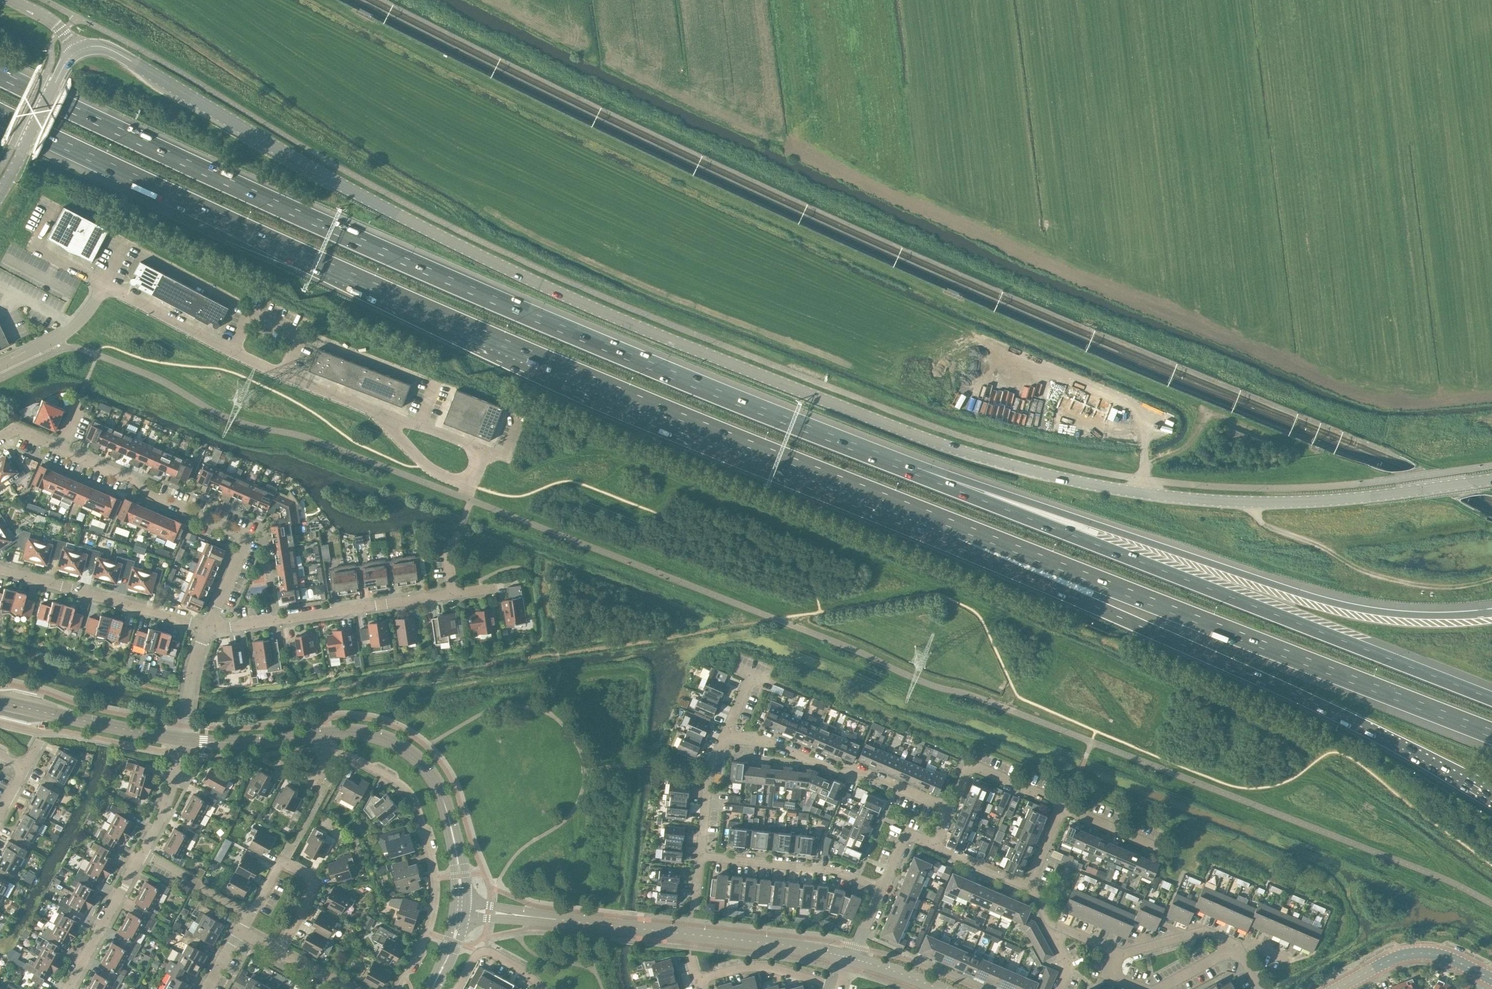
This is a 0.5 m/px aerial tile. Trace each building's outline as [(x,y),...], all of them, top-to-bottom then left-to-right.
[(73,253),(90,262),(107,230),(63,207),(46,239),(63,247),(64,246),(74,251),(73,253)] [(215,327),(217,328),(219,327),(220,326),(220,324),(220,323),(218,321),(220,318),(223,319),(229,308),(141,261),(135,273),(138,274),(136,278),(134,277),(132,278),(131,279),(131,281),(131,283),(133,284),(134,284),(136,284),(137,282),(141,284),(139,287),(209,324),(210,321),(214,323),(213,325),(214,326),(215,327)] [(9,344),(0,326),(0,348),(9,344)] [(309,371),(403,407),(411,384),(318,348),(309,371)] [(444,423),(490,441),(503,407),(457,389),(444,423)] [(32,421),(54,431),(64,409),(58,406),(58,404),(58,402),(57,401),(55,399),(53,399),(51,399),(49,400),(48,402),(42,400),(39,406),(37,405),(35,405),(34,407),(32,408),(32,410),(32,412),(33,414),(35,415),(32,421)] [(94,448),(105,423),(95,419),(87,437),(92,439),(93,441),(90,446),(94,448)] [(114,429),(115,430),(115,428),(105,423),(94,448),(98,450),(101,444),(103,444),(107,446),(114,429)] [(127,454),(134,438),(137,432),(127,428),(124,434),(114,457),(118,459),(121,453),(123,452),(127,454)] [(114,457),(124,434),(115,430),(114,429),(107,446),(112,448),(112,449),(110,455),(114,457)] [(1245,442),(1248,435),(1233,429),(1230,436),(1245,442)] [(1251,436),(1248,443),(1261,448),(1264,441),(1251,436)] [(134,465),(144,442),(134,438),(127,454),(132,456),(132,458),(130,464),(134,465)] [(147,463),(154,447),(144,442),(134,465),(138,467),(141,462),(142,461),(147,463)] [(154,474),(164,451),(154,447),(147,463),(151,465),(152,466),(150,472),(154,474)] [(162,469),(167,471),(174,455),(173,455),(164,451),(154,474),(158,476),(160,470),(162,469)] [(169,481),(174,482),(184,458),(174,453),(173,455),(174,455),(167,471),(171,473),(172,475),(169,481)] [(7,479),(16,472),(20,478),(25,474),(16,460),(11,464),(5,455),(4,456),(3,454),(0,456),(0,469),(7,479)] [(174,482),(178,484),(180,479),(182,478),(187,480),(195,462),(184,458),(174,482)] [(205,492),(216,467),(205,462),(198,480),(203,482),(203,484),(201,490),(205,492)] [(43,488),(43,487),(50,471),(46,469),(46,468),(40,465),(32,483),(43,488)] [(218,489),(226,471),(216,467),(205,492),(209,493),(212,488),(213,487),(218,489)] [(43,487),(53,491),(60,475),(50,471),(43,487)] [(225,500),(236,475),(226,471),(218,489),(222,491),(223,493),(221,498),(225,500)] [(51,496),(61,500),(70,479),(60,475),(53,491),(51,496)] [(238,497),(246,479),(236,475),(225,500),(229,502),(231,496),(233,496),(238,497)] [(71,504),(73,500),(80,483),(70,479),(61,500),(71,504)] [(245,509),(255,484),(246,479),(238,497),(242,499),(243,501),(241,507),(245,509)] [(73,500),(83,504),(89,488),(80,483),(73,500)] [(276,490),(277,488),(267,483),(265,488),(258,506),(262,508),(263,510),(260,515),(265,517),(268,510),(275,492),(276,490)] [(258,506),(265,488),(255,484),(245,509),(249,510),(251,505),(253,504),(258,506)] [(83,504),(92,508),(99,492),(89,488),(83,504)] [(282,511),(297,499),(290,491),(288,496),(276,490),(275,492),(268,510),(274,513),(274,512),(277,513),(279,509),(282,511)] [(92,508),(102,512),(109,496),(99,492),(92,508)] [(102,513),(112,518),(120,500),(114,497),(113,498),(109,496),(102,512),(102,513)] [(128,521),(128,520),(135,504),(131,502),(131,501),(125,498),(117,517),(128,521)] [(291,524),(295,523),(300,522),(298,509),(304,508),(297,499),(282,511),(283,515),(279,515),(279,518),(278,518),(279,525),(291,523),(291,524)] [(128,520),(138,524),(145,508),(135,504),(128,520)] [(138,524),(148,529),(154,512),(145,508),(138,524)] [(148,529),(157,533),(164,517),(154,512),(148,529)] [(166,541),(167,538),(167,537),(174,521),(164,517),(157,533),(156,537),(166,541)] [(167,538),(177,543),(185,524),(179,522),(178,523),(174,521),(167,537),(167,538)] [(273,537),(293,534),(297,533),(295,523),(291,524),(291,523),(279,525),(272,526),(272,528),(270,531),(273,532),(273,537)] [(19,533),(10,539),(3,530),(0,532),(0,546),(1,545),(5,551),(14,545),(17,546),(20,535),(19,533)] [(34,563),(40,541),(29,538),(30,532),(23,530),(19,533),(20,535),(17,546),(25,548),(23,557),(24,558),(24,560),(34,563)] [(275,548),(294,545),(293,534),(273,537),(274,542),(272,544),(275,545),(275,548)] [(54,556),(59,540),(52,538),(51,542),(47,541),(47,543),(40,541),(34,563),(43,565),(44,563),(46,564),(48,554),(54,556)] [(68,572),(74,551),(63,548),(65,542),(59,540),(54,556),(60,557),(57,567),(59,567),(59,570),(68,572)] [(206,542),(202,552),(220,560),(221,558),(223,557),(222,555),(224,550),(206,542)] [(276,558),(296,555),(294,545),(275,548),(275,550),(274,552),(276,553),(276,558)] [(89,565),(93,549),(82,546),(80,552),(74,551),(68,572),(78,575),(79,573),(81,573),(83,564),(89,565)] [(103,582),(109,560),(102,558),(104,554),(102,552),(93,549),(89,565),(95,567),(92,576),(94,577),(93,579),(103,582)] [(202,552),(198,562),(216,570),(218,566),(220,565),(219,562),(220,560),(202,552)] [(278,569),(297,566),(296,555),(276,558),(277,563),(276,565),(278,567),(278,569)] [(124,575),(128,559),(117,556),(115,562),(109,560),(103,582),(113,585),(114,582),(115,583),(118,573),(124,575)] [(405,556),(404,557),(408,585),(413,585),(413,583),(417,582),(416,578),(422,577),(419,556),(415,557),(415,556),(405,556)] [(393,560),(389,561),(392,581),(398,581),(398,585),(402,585),(402,586),(408,585),(404,557),(402,557),(393,559),(393,560)] [(128,589),(138,591),(144,570),(133,567),(134,561),(128,559),(124,575),(130,576),(127,586),(129,586),(128,589)] [(188,570),(194,572),(211,580),(212,578),(215,577),(214,575),(216,570),(198,562),(193,560),(188,570)] [(375,561),(374,561),(378,590),(383,589),(383,587),(387,587),(387,582),(392,581),(389,561),(385,561),(385,560),(375,561)] [(363,565),(359,565),(362,586),(368,585),(369,590),(373,589),(373,591),(378,590),(374,561),(372,561),(363,563),(363,565)] [(343,593),(343,595),(348,594),(344,565),(343,566),(333,568),(333,569),(329,570),(332,590),(338,589),(339,594),(343,593)] [(344,565),(348,594),(354,593),(354,592),(358,591),(357,587),(362,586),(359,565),(356,566),(355,565),(346,565),(344,565)] [(280,580),(299,577),(297,566),(278,569),(278,571),(277,573),(279,575),(280,580)] [(138,591),(148,594),(148,592),(150,592),(153,583),(158,584),(163,568),(156,567),(155,573),(144,570),(138,591)] [(194,572),(189,582),(207,590),(209,585),(212,585),(211,582),(211,580),(194,572)] [(281,590),(301,587),(299,577),(280,580),(280,584),(279,587),(281,588),(281,590)] [(189,582),(185,592),(203,600),(204,598),(206,597),(205,595),(207,590),(189,582)] [(503,600),(507,624),(526,621),(521,585),(508,587),(510,600),(503,600)] [(282,596),(283,601),(302,598),(301,587),(281,590),(282,592),(280,595),(282,596)] [(9,613),(15,591),(4,588),(2,593),(0,592),(0,608),(1,608),(1,613),(9,613)] [(9,613),(15,617),(18,613),(30,616),(34,601),(24,599),(26,594),(15,591),(9,613)] [(181,602),(199,610),(201,605),(203,604),(202,602),(203,600),(185,592),(181,602)] [(50,627),(57,626),(63,604),(52,601),(51,606),(41,603),(37,618),(49,621),(50,627)] [(57,626),(63,630),(66,626),(78,629),(82,615),(73,612),(74,607),(63,604),(57,626)] [(478,628),(479,633),(497,630),(493,609),(485,610),(484,611),(484,612),(470,614),(470,618),(469,618),(470,620),(471,620),(472,629),(478,628)] [(432,618),(436,644),(449,642),(448,633),(456,632),(456,637),(464,636),(462,619),(456,620),(455,613),(444,614),(444,616),(432,618)] [(98,640),(105,639),(111,617),(100,614),(99,619),(89,617),(85,631),(97,635),(98,640)] [(105,639),(111,644),(114,639),(127,643),(131,628),(121,625),(122,621),(111,617),(105,639)] [(397,619),(400,644),(417,642),(413,617),(397,619)] [(381,644),(382,650),(391,648),(387,621),(369,624),(369,628),(360,629),(362,640),(371,639),(372,646),(381,644)] [(146,653),(153,653),(159,631),(148,628),(147,633),(137,630),(133,645),(146,648),(146,653)] [(337,650),(337,656),(355,653),(351,630),(334,633),(334,635),(328,636),(330,651),(337,650)] [(153,653),(159,657),(162,653),(175,656),(179,641),(169,639),(170,634),(159,631),(153,653)] [(290,643),(293,659),(299,658),(299,654),(308,652),(309,653),(313,653),(314,651),(317,651),(314,634),(296,636),(297,642),(290,643)] [(267,667),(268,672),(282,669),(278,641),(270,642),(269,640),(264,641),(264,640),(253,641),(257,669),(267,667)] [(232,670),(235,672),(238,672),(240,669),(240,667),(245,666),(242,647),(231,648),(230,646),(224,646),(225,651),(218,652),(220,662),(219,662),(219,665),(220,665),(221,668),(232,666),(232,670)] [(703,694),(722,702),(727,691),(724,689),(726,685),(717,681),(721,671),(712,667),(711,667),(708,673),(709,674),(703,687),(705,688),(705,689),(703,694),(699,692),(703,694)] [(694,709),(713,717),(714,713),(717,714),(722,702),(703,694),(701,699),(701,698),(700,699),(699,698),(694,709)] [(774,727),(781,711),(783,705),(771,699),(767,709),(769,710),(763,722),(774,727)] [(784,731),(793,735),(800,719),(794,716),(797,710),(793,708),(791,715),(784,731)] [(774,727),(784,731),(791,715),(781,711),(774,727)] [(793,735),(803,740),(813,717),(809,715),(807,722),(800,719),(793,735)] [(682,732),(705,741),(710,730),(708,729),(709,725),(691,716),(686,727),(688,727),(688,728),(688,729),(686,733),(682,731),(682,732)] [(803,740),(813,744),(820,728),(814,725),(817,718),(813,717),(803,740)] [(813,744),(823,748),(833,725),(829,723),(826,730),(820,728),(813,744)] [(823,748),(833,752),(840,736),(834,734),(837,727),(833,725),(823,748)] [(677,748),(696,756),(698,752),(700,753),(705,741),(682,732),(686,734),(684,738),(683,738),(682,738),(677,748)] [(833,752),(843,757),(853,734),(849,732),(846,739),(840,736),(833,752)] [(843,757),(853,761),(860,745),(854,742),(857,735),(853,734),(843,757)] [(858,759),(869,763),(879,740),(875,739),(872,746),(865,743),(858,759)] [(869,763),(879,768),(886,751),(879,749),(882,742),(879,740),(869,763)] [(879,768),(889,772),(898,749),(895,747),(892,754),(886,751),(879,768)] [(56,756),(51,764),(68,774),(76,759),(58,748),(54,755),(56,756)] [(889,772),(898,776),(905,760),(899,757),(902,751),(898,749),(889,772)] [(898,776),(908,780),(918,757),(914,756),(912,763),(905,760),(898,776)] [(908,780),(918,785),(925,769),(919,766),(922,759),(918,757),(908,780)] [(742,783),(742,780),(744,762),(733,761),(731,780),(733,782),(742,783)] [(132,770),(129,781),(149,787),(151,781),(150,781),(152,775),(144,773),(146,767),(127,762),(125,768),(132,770)] [(747,789),(752,790),(755,767),(748,766),(748,763),(744,762),(742,780),(748,781),(747,789)] [(45,772),(42,778),(53,784),(54,782),(61,786),(68,774),(51,764),(47,773),(45,772)] [(758,782),(764,783),(766,765),(761,764),(761,767),(755,767),(752,790),(757,790),(758,782)] [(769,792),(774,792),(777,769),(770,768),(770,765),(766,765),(764,783),(770,783),(769,792)] [(780,785),(786,785),(788,767),(784,766),(783,770),(777,769),(774,792),(779,793),(780,785)] [(791,798),(796,799),(799,772),(792,771),(793,767),(788,767),(786,785),(786,789),(792,790),(791,798)] [(212,793),(224,799),(230,789),(225,786),(229,779),(211,769),(206,777),(206,776),(205,778),(205,779),(204,781),(215,787),(212,793)] [(802,787),(808,787),(812,770),(807,769),(806,772),(799,772),(796,799),(800,799),(802,787)] [(918,785),(928,789),(935,773),(925,769),(918,785)] [(243,794),(252,799),(257,790),(268,796),(275,783),(269,780),(271,776),(260,770),(255,778),(253,777),(243,794)] [(810,797),(814,799),(823,778),(816,775),(818,772),(812,770),(808,787),(813,790),(810,797)] [(928,789),(938,793),(946,775),(936,770),(935,773),(928,789)] [(826,801),(828,796),(835,779),(831,777),(829,781),(823,778),(814,799),(818,801),(820,798),(826,801)] [(40,785),(35,793),(52,803),(59,790),(52,786),(53,784),(42,778),(39,784),(40,785)] [(341,798),(355,806),(358,799),(360,800),(369,783),(362,779),(359,785),(347,778),(340,789),(345,792),(341,798)] [(826,801),(836,805),(845,784),(835,779),(828,796),(826,801)] [(117,796),(130,800),(132,794),(145,798),(147,793),(148,793),(149,787),(129,781),(126,792),(119,790),(117,796)] [(666,800),(691,802),(692,790),(689,790),(690,785),(670,783),(669,793),(667,793),(666,800)] [(973,783),(968,793),(986,801),(991,791),(973,783)] [(284,805),(295,811),(302,798),(296,795),(298,791),(287,785),(282,793),(280,792),(273,806),(281,810),(284,805)] [(998,806),(1004,808),(1006,804),(1011,794),(1004,791),(998,806)] [(26,807),(37,813),(38,811),(50,818),(56,806),(51,804),(52,803),(35,793),(31,802),(29,801),(26,807)] [(376,814),(384,824),(401,810),(387,793),(381,798),(372,794),(364,808),(372,818),(376,814)] [(964,803),(980,810),(984,812),(989,802),(986,801),(968,793),(964,803)] [(188,804),(205,814),(210,804),(214,806),(217,800),(207,794),(204,800),(193,794),(188,804)] [(864,804),(879,810),(884,800),(868,794),(864,804)] [(1008,810),(1013,812),(1020,798),(1013,795),(1009,805),(1010,805),(1008,810)] [(666,817),(686,819),(686,815),(689,815),(691,802),(666,800),(665,806),(667,806),(666,817)] [(1025,818),(1043,825),(1047,815),(1039,812),(1042,806),(1029,800),(1026,807),(1029,808),(1025,818)] [(850,810),(872,819),(874,813),(877,815),(879,810),(864,804),(862,803),(860,809),(852,806),(850,810)] [(964,803),(960,813),(982,823),(984,819),(977,816),(980,810),(964,803)] [(110,824),(129,834),(132,828),(131,828),(133,823),(122,816),(125,811),(112,804),(109,810),(116,814),(110,824)] [(190,825),(201,831),(204,825),(200,823),(205,814),(188,804),(183,814),(193,820),(190,825)] [(20,823),(36,832),(43,819),(36,815),(37,813),(26,807),(23,813),(24,814),(20,823)] [(854,824),(870,831),(872,827),(869,826),(872,819),(850,810),(849,815),(856,818),(854,824)] [(960,813),(956,823),(971,830),(974,823),(981,826),(982,823),(960,813)] [(1019,827),(1039,835),(1043,825),(1025,818),(1023,817),(1019,827)] [(740,845),(741,828),(742,822),(729,821),(728,827),(730,827),(728,844),(740,845)] [(740,845),(750,846),(753,823),(748,822),(748,829),(741,828),(740,845)] [(10,837),(28,847),(36,832),(20,823),(15,831),(13,830),(10,837)] [(750,846),(761,847),(763,831),(757,830),(758,823),(753,823),(750,846)] [(956,823),(951,833),(967,839),(971,830),(956,823)] [(97,837),(107,843),(110,837),(116,841),(122,844),(125,839),(126,839),(129,834),(110,824),(107,831),(103,829),(100,830),(97,837)] [(842,831),(863,840),(866,834),(869,835),(870,831),(854,824),(851,830),(843,826),(842,831)] [(249,847),(262,854),(265,848),(269,850),(275,839),(267,834),(268,832),(254,825),(250,833),(255,836),(249,847)] [(666,843),(686,845),(687,832),(685,832),(685,828),(665,825),(664,836),(666,837),(665,838),(666,838),(666,842),(661,842),(666,843)] [(761,847),(772,849),(775,825),(770,825),(770,831),(763,831),(761,847)] [(772,849),(783,850),(785,833),(779,832),(780,826),(775,825),(772,849)] [(1072,847),(1080,829),(1070,825),(1062,842),(1072,847)] [(783,850),(794,851),(797,828),(792,827),(791,834),(785,833),(783,850)] [(1012,835),(1034,845),(1039,835),(1019,827),(1016,833),(1014,832),(1012,835)] [(169,838),(187,848),(192,838),(195,840),(199,834),(188,829),(185,834),(175,828),(169,838)] [(305,851),(317,858),(319,854),(324,857),(332,844),(320,838),(323,833),(315,828),(308,842),(310,843),(305,851)] [(794,851),(805,852),(807,835),(801,834),(801,828),(797,828),(794,851)] [(392,849),(394,855),(414,849),(410,833),(405,835),(404,829),(379,836),(381,843),(383,843),(385,851),(392,849)] [(1083,849),(1090,833),(1080,829),(1072,847),(1073,847),(1073,845),(1083,849)] [(846,845),(862,852),(863,847),(860,846),(863,840),(842,831),(840,835),(847,838),(845,844),(846,845)] [(947,843),(965,851),(969,840),(967,839),(951,833),(947,843)] [(1090,860),(1100,838),(1090,833),(1083,849),(1089,852),(1086,858),(1090,860)] [(805,852),(816,854),(818,837),(807,835),(805,852)] [(1015,848),(1030,855),(1034,845),(1012,835),(1010,839),(1017,842),(1015,848)] [(821,854),(828,855),(829,846),(832,839),(826,836),(822,844),(821,854)] [(107,843),(113,846),(116,841),(110,837),(107,843)] [(171,859),(184,866),(187,860),(182,857),(187,848),(169,838),(164,848),(174,854),(171,859)] [(1103,857),(1110,842),(1100,838),(1090,860),(1094,862),(1097,855),(1103,857)] [(1,856),(18,865),(26,850),(8,840),(4,847),(6,848),(1,856)] [(96,851),(90,861),(109,871),(112,865),(111,865),(113,860),(108,857),(111,851),(94,842),(91,848),(96,851)] [(1110,868),(1119,846),(1110,842),(1103,857),(1109,860),(1106,867),(1110,868)] [(661,860),(681,862),(682,857),(685,858),(686,845),(666,843),(665,848),(664,848),(664,849),(662,848),(661,860)] [(842,855),(857,862),(862,852),(846,845),(842,855)] [(1123,866),(1129,851),(1119,846),(1110,868),(1114,870),(1117,863),(1123,866)] [(1008,857),(1026,865),(1030,855),(1015,848),(1011,858),(1008,857)] [(1130,877),(1139,855),(1129,851),(1123,866),(1129,869),(1126,875),(1130,877)] [(236,872),(249,879),(251,873),(255,875),(261,864),(253,859),(254,857),(246,853),(236,872)] [(336,875),(338,881),(352,877),(349,865),(354,863),(352,854),(337,858),(338,861),(328,863),(332,876),(336,875)] [(1141,877),(1142,877),(1149,859),(1139,855),(1130,877),(1134,879),(1136,872),(1142,874),(1141,877)] [(3,876),(4,874),(11,878),(18,865),(1,856),(0,858),(0,874),(3,876)] [(910,868),(926,875),(929,868),(936,871),(940,863),(925,856),(923,860),(915,856),(910,868)] [(1004,867),(1021,875),(1026,865),(1008,857),(1004,867)] [(1150,883),(1156,886),(1161,874),(1156,872),(1159,863),(1149,859),(1142,877),(1151,881),(1150,883)] [(400,884),(403,892),(420,887),(416,874),(419,873),(416,863),(409,866),(407,860),(393,864),(394,870),(393,870),(398,885),(400,884)] [(80,868),(76,874),(87,880),(90,874),(102,881),(104,876),(105,876),(109,871),(90,861),(85,871),(80,868)] [(942,877),(947,879),(952,868),(946,865),(942,877)] [(661,885),(681,888),(683,875),(680,875),(680,870),(660,868),(659,879),(657,880),(657,885),(661,885)] [(904,879),(922,886),(926,875),(910,868),(905,879),(905,878),(904,879)] [(234,893),(243,898),(249,886),(246,884),(249,879),(236,872),(225,891),(233,895),(234,893)] [(955,899),(958,894),(965,878),(953,873),(944,894),(955,899)] [(2,894),(9,882),(2,878),(3,876),(0,874),(0,893),(2,894)] [(76,886),(73,892),(91,902),(94,897),(93,896),(96,891),(84,885),(87,880),(76,874),(71,883),(76,886)] [(725,898),(725,896),(727,879),(728,875),(718,874),(717,878),(712,877),(710,895),(715,895),(715,897),(725,898)] [(739,899),(740,898),(739,898),(741,881),(742,881),(742,876),(732,875),(732,879),(727,879),(725,896),(730,897),(730,898),(739,899)] [(754,901),(754,900),(756,882),(756,878),(746,877),(746,881),(742,881),(741,881),(739,898),(740,898),(744,899),(744,900),(754,901)] [(768,902),(768,901),(770,884),(771,880),(761,878),(760,883),(756,882),(754,900),(758,900),(758,901),(768,902)] [(958,894),(969,899),(976,882),(975,882),(965,878),(958,894)] [(900,890),(917,897),(922,886),(904,879),(905,879),(900,890)] [(782,904),(783,903),(782,903),(784,885),(785,881),(775,880),(775,884),(770,884),(768,901),(773,902),(772,903),(782,904)] [(1160,886),(1169,890),(1171,884),(1163,880),(1160,886)] [(146,882),(140,892),(159,902),(164,893),(166,894),(169,888),(159,882),(156,888),(146,882)] [(177,888),(187,893),(189,887),(180,882),(177,888)] [(797,906),(797,904),(796,904),(798,887),(799,887),(799,883),(789,882),(789,886),(784,885),(782,903),(783,903),(787,903),(787,905),(797,906)] [(969,899),(980,904),(987,887),(976,883),(976,882),(969,899)] [(811,907),(811,906),(813,888),(813,889),(814,884),(804,883),(803,887),(799,887),(798,887),(796,904),(797,904),(801,905),(801,906),(811,907)] [(656,902),(677,904),(677,900),(680,900),(681,888),(661,885),(660,890),(660,891),(658,891),(656,902)] [(825,909),(825,908),(827,890),(828,886),(818,885),(817,889),(813,889),(813,888),(811,906),(815,906),(815,908),(825,909)] [(328,906),(341,913),(347,902),(353,905),(357,897),(344,890),(342,892),(334,887),(328,899),(331,901),(328,906)] [(980,904),(991,909),(998,891),(997,892),(987,887),(980,904)] [(839,913),(839,912),(839,911),(844,894),(845,891),(835,888),(834,892),(827,890),(825,908),(829,909),(829,910),(839,913)] [(1199,910),(1205,912),(1215,890),(1208,888),(1207,890),(1203,888),(1196,905),(1195,909),(1199,910)] [(895,901),(912,908),(917,897),(900,890),(896,901),(895,900),(895,901)] [(1069,913),(1075,915),(1084,893),(1078,890),(1077,893),(1072,891),(1064,911),(1069,913)] [(1211,916),(1215,918),(1224,898),(1220,896),(1221,893),(1215,890),(1205,912),(1211,916)] [(991,909),(1002,913),(1009,897),(998,892),(998,891),(991,909)] [(57,904),(59,905),(70,911),(73,906),(84,912),(87,907),(88,908),(91,902),(73,892),(69,899),(64,896),(62,900),(61,899),(57,904)] [(145,908),(142,913),(153,918),(156,913),(154,912),(159,902),(140,892),(135,902),(145,908)] [(843,914),(852,919),(861,897),(852,893),(850,897),(844,894),(839,911),(839,912),(843,913),(843,914)] [(1081,918),(1085,920),(1094,900),(1090,898),(1091,896),(1084,893),(1075,915),(1081,918)] [(1171,918),(1177,920),(1187,898),(1180,895),(1179,898),(1175,896),(1166,916),(1171,918)] [(1002,913),(1013,918),(1020,901),(1019,901),(1009,897),(1002,913)] [(1220,920),(1226,921),(1236,899),(1229,897),(1228,899),(1224,898),(1215,918),(1220,920)] [(403,928),(412,931),(418,913),(415,912),(418,903),(404,898),(391,898),(389,903),(401,907),(395,923),(403,925),(403,928)] [(1188,925),(1195,909),(1196,905),(1192,903),(1193,901),(1187,898),(1177,920),(1183,923),(1188,925)] [(1090,922),(1096,924),(1105,902),(1099,899),(1098,902),(1094,900),(1085,920),(1090,922)] [(1232,925),(1236,927),(1245,907),(1241,905),(1242,902),(1236,899),(1226,921),(1232,925)] [(891,912),(907,919),(912,908),(895,901),(891,912)] [(1019,927),(1026,930),(1035,921),(1026,917),(1031,906),(1020,902),(1020,901),(1013,918),(1022,922),(1019,927)] [(1134,922),(1144,926),(1154,904),(1148,901),(1147,903),(1142,902),(1135,918),(1134,922)] [(1101,927),(1106,929),(1115,909),(1111,907),(1112,905),(1105,902),(1096,924),(1101,927)] [(198,923),(218,934),(223,923),(212,917),(215,912),(200,904),(197,910),(204,913),(198,923)] [(1154,904),(1144,926),(1155,931),(1164,911),(1160,909),(1161,906),(1154,904)] [(1254,927),(1261,928),(1270,907),(1263,904),(1262,906),(1258,905),(1256,908),(1257,909),(1250,925),(1254,927)] [(61,914),(56,924),(74,934),(77,928),(76,928),(79,923),(67,916),(70,911),(59,905),(56,911),(61,914)] [(1249,927),(1250,925),(1257,909),(1256,908),(1250,906),(1249,908),(1245,907),(1236,927),(1241,929),(1247,930),(1248,930),(1249,927)] [(1266,932),(1271,934),(1279,914),(1275,912),(1276,909),(1270,907),(1261,928),(1266,932)] [(1110,931),(1117,933),(1126,911),(1120,908),(1119,911),(1115,909),(1106,929),(1110,931)] [(1122,936),(1127,938),(1134,922),(1135,918),(1132,916),(1133,914),(1126,911),(1117,933),(1122,936)] [(129,912),(124,922),(141,932),(144,926),(149,929),(155,919),(153,918),(142,913),(139,918),(129,912)] [(315,931),(328,938),(338,919),(330,914),(329,916),(320,912),(314,923),(318,925),(315,931)] [(885,923),(903,930),(907,919),(891,912),(886,923),(886,922),(885,923)] [(1275,936),(1281,937),(1291,916),(1284,913),(1283,915),(1279,914),(1271,934),(1275,936)] [(1287,941),(1292,943),(1300,923),(1296,921),(1297,918),(1291,916),(1281,937),(1287,941)] [(1026,930),(1028,934),(1039,929),(1035,921),(1026,930)] [(128,938),(126,943),(138,950),(141,944),(136,941),(141,932),(124,922),(118,932),(128,938)] [(1296,945),(1302,946),(1312,925),(1305,922),(1304,924),(1300,923),(1292,943),(1296,945)] [(183,935),(198,943),(200,938),(212,944),(218,934),(198,923),(193,933),(187,929),(183,935)] [(888,942),(903,949),(906,940),(899,937),(903,930),(885,923),(886,923),(881,934),(890,938),(888,942)] [(43,930),(40,936),(52,943),(55,937),(67,944),(70,939),(71,940),(74,934),(56,924),(52,930),(46,927),(44,931),(43,930)] [(1308,950),(1313,952),(1321,932),(1317,930),(1318,927),(1312,925),(1302,946),(1308,950)] [(377,956),(390,963),(394,957),(397,959),(404,946),(396,942),(399,936),(380,926),(373,939),(384,945),(377,956)] [(1028,934),(1031,940),(1042,934),(1039,929),(1028,934)] [(309,953),(317,957),(328,938),(315,931),(312,936),(308,934),(302,946),(310,950),(309,953)] [(931,956),(938,939),(927,934),(920,951),(931,956),(930,956),(931,956)] [(1031,940),(1034,945),(1045,939),(1042,934),(1031,940)] [(182,954),(201,964),(207,954),(195,948),(198,943),(183,935),(180,940),(187,944),(182,954)] [(38,956),(57,966),(60,960),(59,959),(61,954),(55,951),(58,946),(52,943),(40,936),(37,942),(39,943),(36,947),(41,950),(38,956)] [(942,961),(949,944),(938,939),(931,956),(931,957),(931,956),(942,961)] [(1034,945),(1037,950),(1048,945),(1045,939),(1034,945)] [(107,953),(124,962),(127,957),(131,959),(133,959),(138,950),(126,943),(123,949),(112,943),(107,953)] [(960,949),(953,966),(954,965),(964,970),(971,954),(974,948),(963,943),(960,949)] [(953,966),(960,949),(949,944),(942,961),(953,965),(952,966),(953,966)] [(1037,950),(1040,956),(1050,950),(1048,945),(1037,950)] [(1040,956),(1043,961),(1053,955),(1050,950),(1040,956)] [(109,974),(121,981),(127,970),(122,967),(124,962),(107,953),(101,963),(112,969),(109,974)] [(167,965),(181,973),(184,968),(195,974),(201,964),(182,954),(176,963),(170,960),(167,965)] [(975,975),(982,958),(971,954),(964,970),(975,975)] [(23,968),(33,973),(34,973),(35,974),(38,969),(50,976),(53,971),(54,971),(57,966),(38,956),(35,962),(30,959),(28,963),(26,962),(23,968)] [(986,980),(993,963),(982,958),(975,975),(975,976),(976,975),(986,980)] [(659,980),(679,975),(675,962),(672,963),(671,959),(656,963),(655,959),(651,960),(644,960),(647,968),(652,966),(655,975),(656,974),(657,975),(659,980)] [(364,980),(377,987),(380,982),(384,984),(390,972),(382,968),(383,965),(375,961),(364,980)] [(997,985),(1004,968),(993,963),(986,980),(997,984),(997,985)] [(174,988),(187,988),(190,984),(178,978),(181,973),(167,965),(164,971),(170,974),(165,984),(174,988)] [(478,988),(487,988),(495,973),(485,968),(485,969),(479,966),(469,984),(478,988)] [(1047,966),(1044,972),(1055,977),(1058,971),(1047,966)] [(252,988),(264,988),(266,985),(261,982),(263,979),(253,973),(251,978),(246,975),(248,971),(243,968),(236,980),(252,988)] [(1015,973),(1004,968),(997,985),(998,984),(1008,988),(1015,973)] [(1044,972),(1042,977),(1053,982),(1055,977),(1044,972)] [(33,973),(30,979),(41,985),(44,979),(35,974),(34,973),(33,973)] [(505,978),(495,973),(487,988),(499,988),(505,978)] [(1026,977),(1015,973),(1008,988),(1021,988),(1026,977)] [(100,988),(110,988),(113,988),(117,988),(121,981),(109,974),(106,979),(96,974),(90,984),(100,988)] [(679,988),(682,987),(679,975),(659,980),(655,981),(652,984),(653,988),(680,988),(679,988)] [(739,988),(758,988),(754,976),(742,979),(743,983),(738,984),(739,988)] [(1038,982),(1026,977),(1021,988),(1035,988),(1038,982)] [(1042,977),(1039,983),(1050,988),(1053,982),(1042,977)] [(519,988),(520,988),(514,985),(515,984),(505,978),(499,988),(520,988),(519,988)] [(1400,988),(1417,988),(1412,978),(1406,981),(1407,983),(1399,986),(1400,988)] [(1451,988),(1443,984),(1444,982),(1438,979),(1433,988),(1451,988)] [(236,980),(231,988),(252,988),(236,980)] [(1231,981),(1218,987),(1216,983),(1216,982),(1215,983),(1204,988),(1236,988),(1231,981)]
